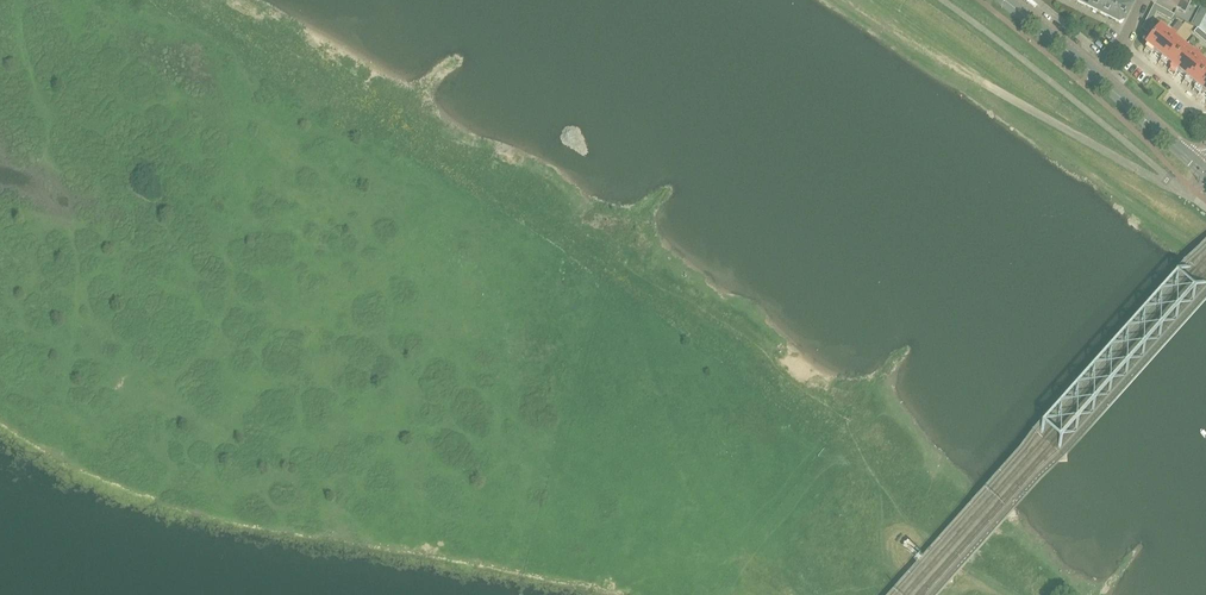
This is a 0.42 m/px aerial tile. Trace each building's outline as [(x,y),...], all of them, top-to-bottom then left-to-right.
[(1099,13),(1105,0),(1091,0),(1088,7),(1099,13)] [(1099,13),(1110,18),(1119,0),(1105,0),(1099,13)] [(1131,6),(1124,2),(1125,0),(1126,0),(1119,0),(1110,18),(1119,23),(1123,22),(1131,6)] [(1183,4),(1186,6),(1189,1),(1188,0),(1159,0),(1180,10),(1183,4)] [(1171,20),(1174,15),(1174,14),(1154,5),(1142,29),(1147,32),(1157,13),(1171,20)] [(1205,35),(1205,28),(1199,25),(1198,28),(1200,29),(1205,35)] [(1145,45),(1159,57),(1169,65),(1184,47),(1174,39),(1175,37),(1172,34),(1170,36),(1159,28),(1145,45)] [(1205,43),(1205,35),(1200,29),(1198,28),(1194,32),(1205,43)] [(1183,76),(1194,85),(1205,70),(1205,66),(1198,59),(1200,57),(1196,54),(1194,56),(1184,47),(1169,65),(1183,76)] [(1194,85),(1205,95),(1205,70),(1194,85)] [(1205,289),(1205,271),(1188,255),(1179,257),(1178,265),(1205,289)] [(992,493),(986,493),(987,499),(1000,512),(1007,512),(1006,505),(992,493)] [(933,561),(927,562),(927,568),(941,580),(947,580),(947,574),(933,561)]
